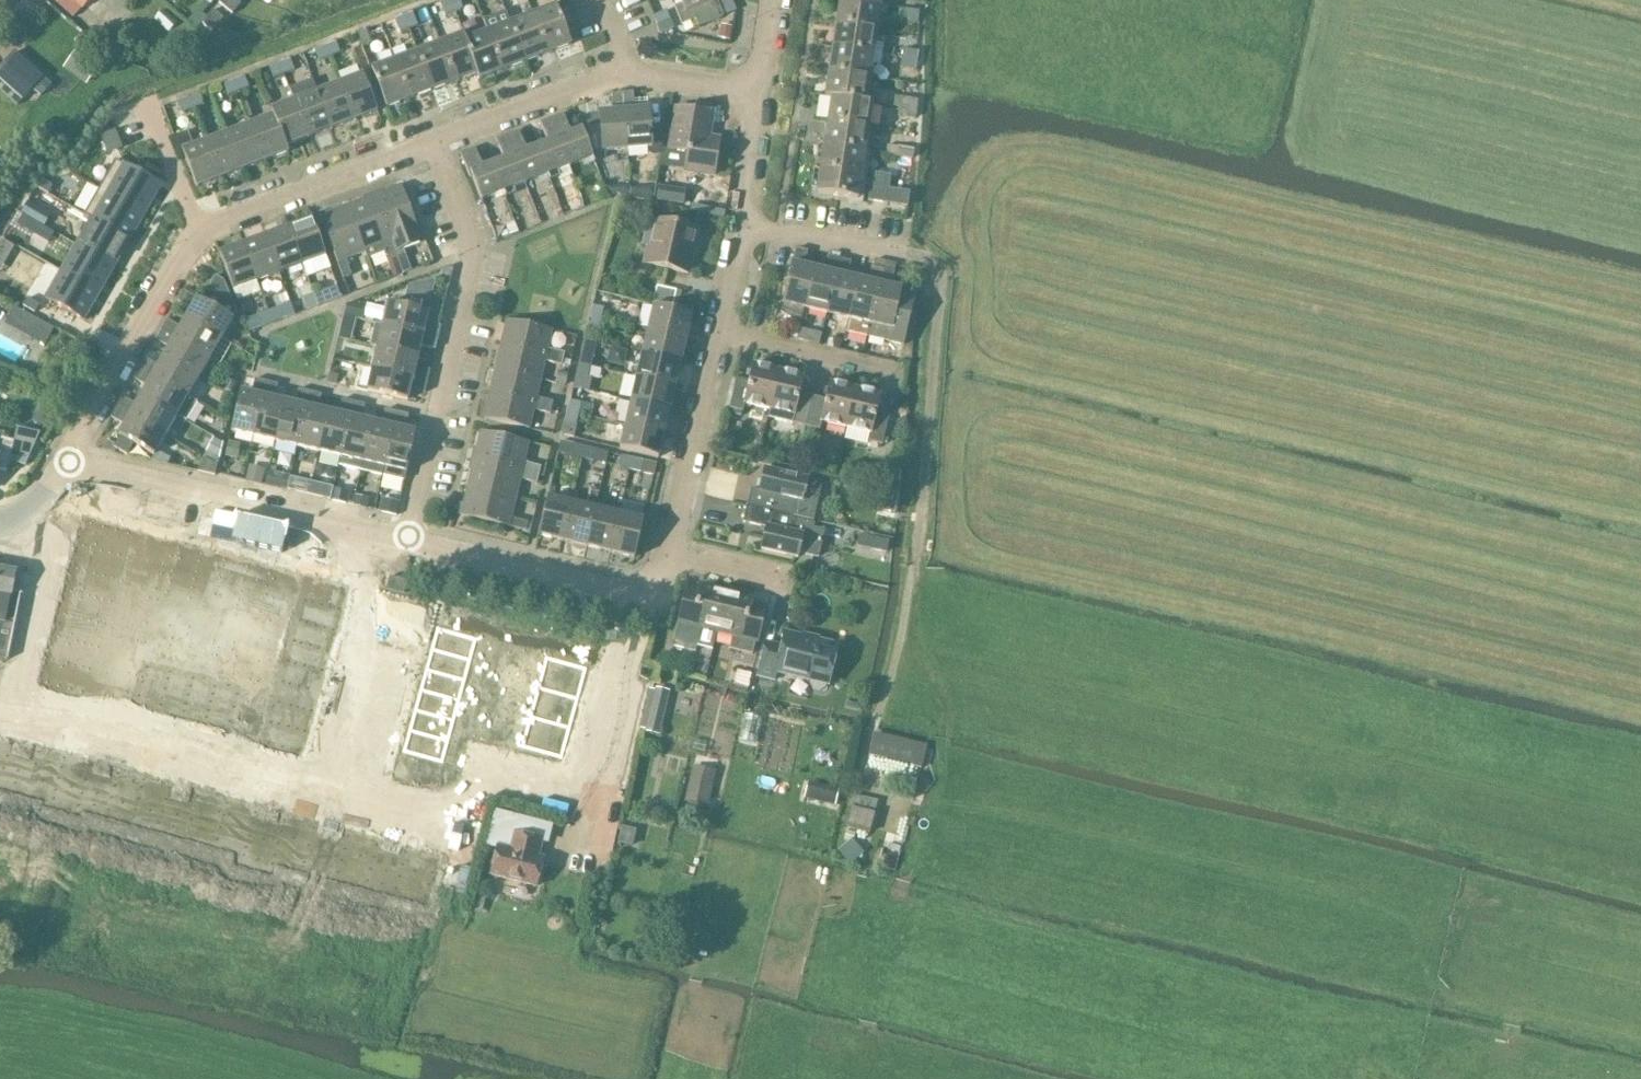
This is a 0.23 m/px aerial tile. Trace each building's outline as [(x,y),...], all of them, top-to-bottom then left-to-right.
[(82,8),(90,0),(73,0),(82,8)] [(234,0),(222,0),(219,4),(226,9),(234,0)] [(241,5),(236,0),(234,0),(226,9),(232,15),(241,5)] [(450,0),(447,0),(440,2),(445,17),(455,13),(450,0)] [(455,13),(464,10),(460,0),(450,0),(455,13)] [(682,5),(675,8),(682,26),(696,20),(699,28),(724,17),(717,1),(721,0),(680,0),(682,5)] [(836,24),(877,31),(881,6),(845,0),(840,0),(836,24)] [(532,16),(547,54),(571,45),(556,6),(532,16)] [(163,9),(154,19),(168,33),(178,23),(163,9)] [(920,11),(918,11),(904,9),(902,19),(918,22),(920,11)] [(223,19),(213,10),(208,17),(218,26),(223,19)] [(667,11),(653,17),(657,26),(671,20),(667,11)] [(488,32),(487,33),(502,71),(524,63),(509,24),(504,12),(483,20),(488,32)] [(413,13),(403,17),(408,31),(418,27),(413,13)] [(509,24),(524,63),(547,54),(532,16),(509,24)] [(212,32),(218,26),(208,17),(202,24),(212,32)] [(408,31),(403,17),(395,20),(400,34),(408,31)] [(877,31),(836,24),(832,48),(873,55),(877,31)] [(722,25),(719,39),(729,40),(731,27),(722,25)] [(363,48),(364,48),(373,45),(367,30),(358,34),(363,48)] [(479,80),(502,71),(487,33),(466,41),(477,74),(479,80)] [(464,35),(439,44),(454,83),(477,74),(466,41),(464,35)] [(336,43),(326,46),(330,58),(340,55),(336,43)] [(431,92),(454,83),(439,44),(416,53),(431,92)] [(78,46),(62,69),(86,86),(102,63),(78,46)] [(330,58),(326,46),(315,50),(319,62),(330,58)] [(873,55),(832,48),(829,73),(870,78),(873,55)] [(905,50),(903,60),(917,62),(919,53),(905,50)] [(23,102),(33,90),(42,98),(53,85),(15,52),(0,70),(0,81),(23,102)] [(408,100),(431,92),(416,53),(394,61),(408,100)] [(290,60),(278,64),(283,76),(295,72),(290,60)] [(917,62),(903,60),(902,70),(916,72),(917,62)] [(386,109),(408,100),(394,61),(371,70),(386,109)] [(283,76),(278,64),(269,67),(274,79),(283,76)] [(870,78),(829,73),(825,97),(831,98),(831,97),(866,102),(866,101),(870,78)] [(364,75),(340,84),(354,120),(377,112),(364,75)] [(245,77),(235,81),(239,93),(249,89),(245,77)] [(308,138),(331,129),(316,93),(311,79),(288,88),(294,102),(308,138)] [(228,97),(239,93),(235,81),(224,85),(228,97)] [(331,129),(354,120),(340,84),(316,93),(331,129)] [(626,150),(644,148),(650,148),(651,157),(662,156),(664,130),(650,131),(648,109),(635,110),(633,92),(622,93),(626,150)] [(603,151),(626,150),(622,93),(612,94),(614,112),(600,113),(603,151)] [(199,94),(189,98),(193,110),(204,106),(199,94)] [(873,102),(866,101),(866,102),(831,97),(831,98),(828,121),(869,127),(873,102)] [(193,110),(189,98),(178,102),(183,114),(193,110)] [(918,100),(902,98),(901,107),(917,109),(918,100)] [(271,111),(273,117),(285,147),(286,146),(308,138),(294,102),(271,111)] [(915,119),(917,109),(901,107),(899,117),(915,119)] [(712,115),(676,109),(669,152),(686,154),(683,171),(714,176),(719,140),(708,138),(712,115)] [(563,115),(540,124),(548,144),(537,148),(548,175),(593,157),(582,130),(571,134),(563,115)] [(289,152),(286,146),(285,147),(273,117),(252,125),(265,161),(289,152)] [(865,152),(869,127),(828,121),(824,145),(865,152)] [(242,170),(265,161),(252,125),(229,134),(242,170)] [(122,150),(115,132),(101,137),(108,155),(122,150)] [(196,187),(219,178),(206,142),(194,147),(188,132),(177,136),(196,187)] [(504,161),(493,165),(504,192),(548,175),(537,148),(527,152),(519,132),(497,141),(504,161)] [(219,178),(242,170),(229,134),(206,142),(219,178)] [(865,152),(824,145),(816,193),(858,200),(865,152)] [(899,147),(897,156),(897,157),(912,159),(914,149),(899,147)] [(504,192),(493,165),(483,169),(475,149),(460,155),(469,178),(472,177),(481,201),(504,192)] [(115,159),(99,189),(146,214),(162,184),(115,159)] [(872,172),(868,200),(907,207),(910,192),(889,188),(891,176),(872,172)] [(48,194),(53,186),(41,180),(36,188),(48,194)] [(374,196),(397,259),(406,256),(404,250),(422,243),(418,232),(419,232),(402,186),(374,196)] [(616,187),(605,188),(608,197),(618,194),(616,187)] [(658,187),(656,202),(683,206),(686,191),(658,187)] [(99,189),(85,215),(90,218),(132,240),(146,214),(99,189)] [(374,196),(347,207),(364,253),(367,261),(386,254),(389,262),(397,259),(374,196)] [(30,203),(25,212),(45,223),(50,214),(30,203)] [(347,207),(320,217),(344,279),(352,276),(346,259),(364,253),(347,207)] [(27,221),(16,216),(13,222),(23,228),(27,221)] [(90,218),(76,245),(117,267),(132,240),(90,218)] [(312,220),(289,228),(302,265),(326,256),(312,220)] [(692,259),(689,258),(695,230),(658,222),(651,250),(648,249),(644,264),(689,274),(692,259)] [(280,273),(302,265),(289,228),(266,237),(280,273)] [(256,282),(280,273),(266,237),(243,246),(256,282)] [(3,241),(0,248),(0,255),(7,259),(13,246),(3,241)] [(76,245),(62,270),(104,292),(117,267),(76,245)] [(256,282),(243,246),(219,254),(233,291),(234,290),(238,301),(261,293),(256,282)] [(810,288),(814,269),(804,266),(807,252),(796,249),(792,264),(783,304),(780,313),(791,319),(801,322),(805,309),(810,288)] [(824,271),(814,269),(810,288),(805,309),(826,314),(838,259),(828,256),(824,271)] [(848,319),(857,279),(848,277),(851,262),(838,259),(826,314),(848,319)] [(867,338),(883,269),(871,266),(868,281),(857,279),(848,319),(845,333),(867,338)] [(895,272),(883,269),(867,338),(903,347),(915,295),(901,292),(902,289),(891,287),(895,272)] [(62,270),(46,301),(88,323),(104,292),(62,270)] [(191,310),(185,320),(221,339),(236,314),(223,281),(215,276),(201,301),(184,291),(178,302),(191,310)] [(388,303),(383,326),(438,338),(441,327),(426,323),(428,312),(426,312),(434,281),(413,286),(407,307),(388,303)] [(676,291),(657,286),(654,300),(673,305),(676,291)] [(314,295),(318,306),(328,302),(324,291),(314,295)] [(318,306),(314,295),(303,299),(307,310),(318,306)] [(39,305),(28,299),(23,307),(35,313),(39,305)] [(344,316),(364,320),(367,305),(353,302),(347,305),(344,316)] [(592,305),(590,316),(602,319),(605,308),(592,305)] [(648,330),(686,339),(692,315),(654,305),(648,330)] [(278,308),(268,312),(272,323),(282,319),(278,308)] [(272,323),(268,312),(257,316),(261,327),(272,323)] [(602,319),(590,316),(587,327),(600,330),(602,319)] [(210,359),(221,339),(185,320),(181,328),(167,320),(161,331),(210,359)] [(564,354),(548,350),(552,331),(507,320),(501,345),(563,360),(564,354)] [(38,322),(31,337),(45,345),(53,329),(38,322)] [(355,328),(342,325),(339,338),(352,341),(355,328)] [(371,346),(378,347),(378,348),(418,357),(420,346),(436,350),(438,338),(383,326),(376,325),(371,346)] [(804,341),(807,330),(800,329),(798,340),(804,341)] [(686,339),(648,330),(642,354),(681,363),(686,339)] [(168,349),(163,358),(199,378),(210,359),(161,331),(155,341),(168,349)] [(826,346),(840,349),(842,340),(829,337),(826,346)] [(578,364),(591,367),(597,342),(584,339),(578,364)] [(562,366),(563,360),(501,345),(495,370),(541,380),(545,363),(562,366)] [(416,367),(418,357),(378,348),(373,369),(428,383),(431,370),(416,367)] [(642,354),(636,378),(675,387),(681,363),(642,354)] [(188,397),(199,378),(163,358),(158,366),(145,358),(138,369),(188,397)] [(588,378),(591,367),(578,364),(576,375),(588,378)] [(745,404),(769,410),(778,370),(753,364),(749,382),(736,379),(729,408),(743,412),(745,404)] [(146,388),(141,396),(177,416),(187,422),(198,403),(188,397),(138,369),(133,379),(146,388)] [(428,383),(373,369),(368,391),(408,401),(410,390),(425,393),(428,383)] [(553,403),(536,399),(541,380),(495,370),(490,394),(552,408),(553,403)] [(806,426),(813,397),(800,394),(804,376),(778,370),(769,410),(767,417),(792,423),(806,426)] [(555,384),(565,386),(568,374),(558,372),(555,384)] [(337,385),(339,376),(330,374),(328,383),(337,385)] [(675,387),(636,378),(631,401),(669,410),(675,387)] [(233,397),(236,385),(223,379),(218,389),(233,397)] [(231,431),(254,437),(267,382),(255,379),(252,394),(241,392),(231,431)] [(275,442),(285,402),(275,400),(278,385),(267,382),(254,437),(275,442)] [(821,422),(846,428),(855,388),(830,382),(825,400),(813,397),(806,426),(820,429),(821,422)] [(855,388),(846,428),(870,434),(868,441),(882,445),(889,415),(877,412),(881,394),(855,388)] [(298,447),(311,392),(299,389),(295,405),(285,402),(275,442),(298,447)] [(319,452),(329,412),(319,410),(322,395),(311,392),(298,447),(319,452)] [(550,415),(552,408),(490,394),(484,419),(529,429),(533,411),(550,415)] [(116,409),(165,436),(177,416),(141,396),(136,405),(122,397),(116,409)] [(341,457),(354,402),(342,399),(338,415),(329,412),(319,452),(341,457)] [(567,412),(580,415),(580,414),(589,416),(592,405),(570,400),(567,412)] [(669,410),(631,401),(625,425),(664,434),(669,410)] [(339,466),(360,471),(372,422),(362,420),(365,405),(354,402),(341,457),(339,466)] [(165,436),(116,409),(110,418),(124,426),(119,435),(121,436),(114,448),(127,456),(134,444),(154,455),(165,436)] [(383,476),(385,467),(384,467),(397,412),(386,410),(382,425),(372,422),(360,471),(383,476)] [(384,467),(385,467),(407,472),(416,433),(406,430),(409,415),(397,412),(384,467)] [(577,425),(580,415),(567,412),(565,422),(577,425)] [(658,458),(664,434),(625,425),(620,449),(658,458)] [(7,472),(9,462),(26,466),(40,433),(17,428),(14,442),(2,439),(3,435),(0,434),(0,471),(7,472)] [(541,468),(524,464),(529,443),(481,432),(474,460),(539,475),(541,468)] [(207,451),(203,458),(205,459),(217,466),(219,458),(222,445),(223,442),(215,438),(207,451)] [(241,446),(229,443),(227,456),(238,459),(241,446)] [(571,457),(582,459),(585,447),(574,444),(571,457)] [(585,447),(582,459),(593,462),(596,449),(585,447)] [(630,470),(633,458),(622,455),(619,468),(630,470)] [(644,461),(633,458),(630,470),(641,473),(644,461)] [(205,459),(197,472),(215,476),(217,466),(205,459)] [(537,484),(539,475),(474,460),(467,487),(516,498),(520,480),(537,484)] [(247,481),(262,484),(265,469),(249,466),(247,481)] [(751,489),(747,506),(812,521),(816,501),(803,497),(808,479),(765,469),(760,491),(751,489)] [(269,472),(266,485),(276,487),(280,474),(269,472)] [(288,491),(309,496),(312,483),(291,478),(288,491)] [(312,483),(309,496),(330,501),(333,488),(312,483)] [(516,498),(467,487),(460,516),(526,531),(528,522),(511,518),(516,498)] [(896,504),(898,491),(881,488),(878,500),(896,504)] [(334,489),(331,501),(347,505),(350,492),(334,489)] [(356,492),(354,506),(369,508),(371,495),(356,492)] [(538,535),(562,541),(571,503),(547,497),(538,535)] [(381,499),(379,512),(397,515),(399,515),(402,502),(400,502),(381,499)] [(595,509),(571,503),(562,541),(586,547),(595,509)] [(814,528),(814,526),(815,524),(791,518),(792,516),(812,521),(747,506),(743,523),(767,528),(762,550),(797,558),(799,553),(817,557),(824,530),(814,528)] [(619,514),(595,509),(586,547),(610,552),(619,514)] [(643,520),(619,514),(610,552),(634,558),(643,520)] [(870,530),(870,533),(889,536),(892,520),(882,518),(873,517),(870,530)] [(72,523),(67,546),(109,556),(114,533),(72,523)] [(875,539),(872,551),(886,554),(889,542),(876,539),(875,539)] [(185,544),(176,578),(198,583),(206,549),(185,544)] [(67,546),(62,567),(105,576),(109,556),(67,546)] [(206,549),(198,583),(218,588),(226,554),(206,549)] [(226,554),(218,588),(239,593),(248,560),(226,554)] [(165,557),(161,572),(171,574),(175,559),(165,557)] [(248,560),(239,593),(257,598),(266,564),(248,560)] [(62,567),(57,588),(100,598),(105,576),(62,567)] [(1,640),(2,635),(3,630),(5,624),(7,615),(9,606),(11,593),(13,584),(15,572),(0,569),(0,644),(1,640)] [(162,576),(157,590),(167,593),(171,579),(162,576)] [(390,577),(387,590),(405,594),(408,581),(390,577)] [(310,579),(303,601),(339,611),(346,589),(310,579)] [(268,582),(265,591),(274,594),(278,585),(268,582)] [(712,650),(716,633),(727,591),(701,585),(700,591),(695,612),(682,609),(677,630),(673,646),(694,651),(695,645),(712,650)] [(57,588),(51,615),(94,625),(100,598),(57,588)] [(727,591),(716,633),(733,637),(730,649),(755,655),(761,628),(767,608),(754,605),(756,598),(727,591)] [(262,598),(260,609),(269,612),(272,601),(262,598)] [(148,601),(144,614),(154,617),(157,604),(148,601)] [(303,601),(298,621),(333,631),(339,611),(303,601)] [(51,615),(45,642),(87,651),(94,625),(51,615)] [(182,615),(180,623),(191,626),(193,618),(182,615)] [(192,619),(191,626),(200,629),(202,622),(192,619)] [(139,620),(136,633),(148,635),(150,623),(139,620)] [(298,621),(292,641),(328,651),(333,631),(298,621)] [(508,625),(503,640),(512,643),(517,629),(518,628),(508,625)] [(517,629),(512,646),(524,649),(529,633),(517,629)] [(439,630),(434,649),(470,658),(475,640),(439,630)] [(179,634),(178,640),(187,642),(188,635),(179,634)] [(256,634),(253,646),(262,648),(265,636),(256,634)] [(837,647),(785,634),(781,647),(765,643),(757,677),(774,681),(776,672),(811,681),(810,685),(812,690),(820,692),(824,690),(826,684),(828,685),(837,647)] [(188,635),(187,642),(196,644),(198,637),(188,635)] [(135,636),(132,648),(144,652),(147,640),(135,636)] [(292,641),(286,661),(322,671),(328,651),(292,641)] [(45,642),(39,668),(82,677),(87,651),(45,642)] [(253,646),(249,659),(259,661),(262,648),(253,646)] [(434,649),(428,669),(464,679),(470,658),(434,649)] [(548,659),(541,685),(577,696),(584,670),(548,659)] [(286,661),(281,681),(316,691),(322,671),(286,661)] [(139,693),(137,701),(160,708),(170,670),(147,663),(139,693)] [(39,668),(34,691),(76,700),(82,677),(39,668)] [(493,668),(490,678),(501,681),(504,671),(493,668)] [(428,669),(423,690),(459,699),(464,679),(428,669)] [(170,670),(160,708),(182,713),(192,676),(170,670)] [(127,673),(124,688),(134,690),(138,675),(127,673)] [(192,676),(182,713),(204,719),(214,681),(192,676)] [(214,681),(204,719),(229,726),(239,688),(214,681)] [(281,681),(274,703),(310,713),(316,691),(281,681)] [(541,685),(532,716),(568,727),(577,696),(541,685)] [(256,686),(254,696),(262,698),(264,688),(256,686)] [(655,688),(644,733),(660,736),(670,692),(655,688)] [(423,690),(417,710),(454,720),(459,699),(423,690)] [(505,690),(502,702),(512,705),(515,692),(505,690)] [(122,693),(120,701),(130,703),(132,695),(122,693)] [(254,696),(252,708),(259,710),(262,698),(254,696)] [(860,713),(863,701),(848,698),(845,709),(860,713)] [(486,700),(483,710),(494,713),(497,703),(486,700)] [(274,703),(269,722),(305,732),(310,713),(274,703)] [(417,710),(412,731),(448,740),(454,720),(417,710)] [(481,715),(480,722),(491,724),(492,717),(481,715)] [(532,716),(523,749),(559,759),(568,727),(532,716)] [(252,719),(249,726),(255,728),(257,721),(252,719)] [(269,722),(264,741),(299,751),(305,732),(269,722)] [(249,726),(247,734),(253,735),(255,728),(249,726)] [(412,731),(406,753),(442,762),(448,740),(412,731)] [(498,734),(495,747),(505,749),(508,736),(498,734)] [(480,735),(478,743),(487,745),(489,737),(480,735)] [(869,758),(922,769),(927,747),(874,735),(869,758)] [(14,787),(19,769),(4,765),(11,742),(0,739),(0,783),(14,787)] [(19,769),(14,787),(52,798),(64,757),(39,750),(32,773),(19,769)] [(469,754),(468,761),(476,763),(478,756),(469,754)] [(64,757),(52,798),(51,804),(78,812),(80,806),(92,809),(97,790),(84,786),(90,765),(64,757)] [(885,764),(884,772),(908,775),(909,767),(885,764)] [(693,766),(684,802),(708,808),(716,772),(693,766)] [(97,790),(92,809),(133,820),(144,778),(119,771),(113,795),(97,790)] [(144,778),(133,820),(172,831),(178,812),(163,808),(170,785),(144,778)] [(805,799),(836,806),(839,790),(809,783),(805,799)] [(856,798),(853,808),(861,810),(874,813),(877,803),(856,798)] [(228,801),(216,842),(244,850),(241,862),(256,866),(264,836),(249,832),(255,809),(228,801)] [(542,842),(525,837),(529,821),(496,813),(487,847),(497,849),(491,876),(536,887),(543,859),(538,858),(542,842)] [(622,828),(619,844),(631,846),(634,831),(622,828)] [(437,858),(451,863),(461,835),(447,830),(437,858)] [(848,842),(853,843),(853,841),(855,833),(846,831),(844,841),(848,842)] [(387,870),(382,887),(425,899),(436,858),(407,850),(401,873),(387,870)] [(482,914),(486,898),(474,895),(470,911),(482,914)]
